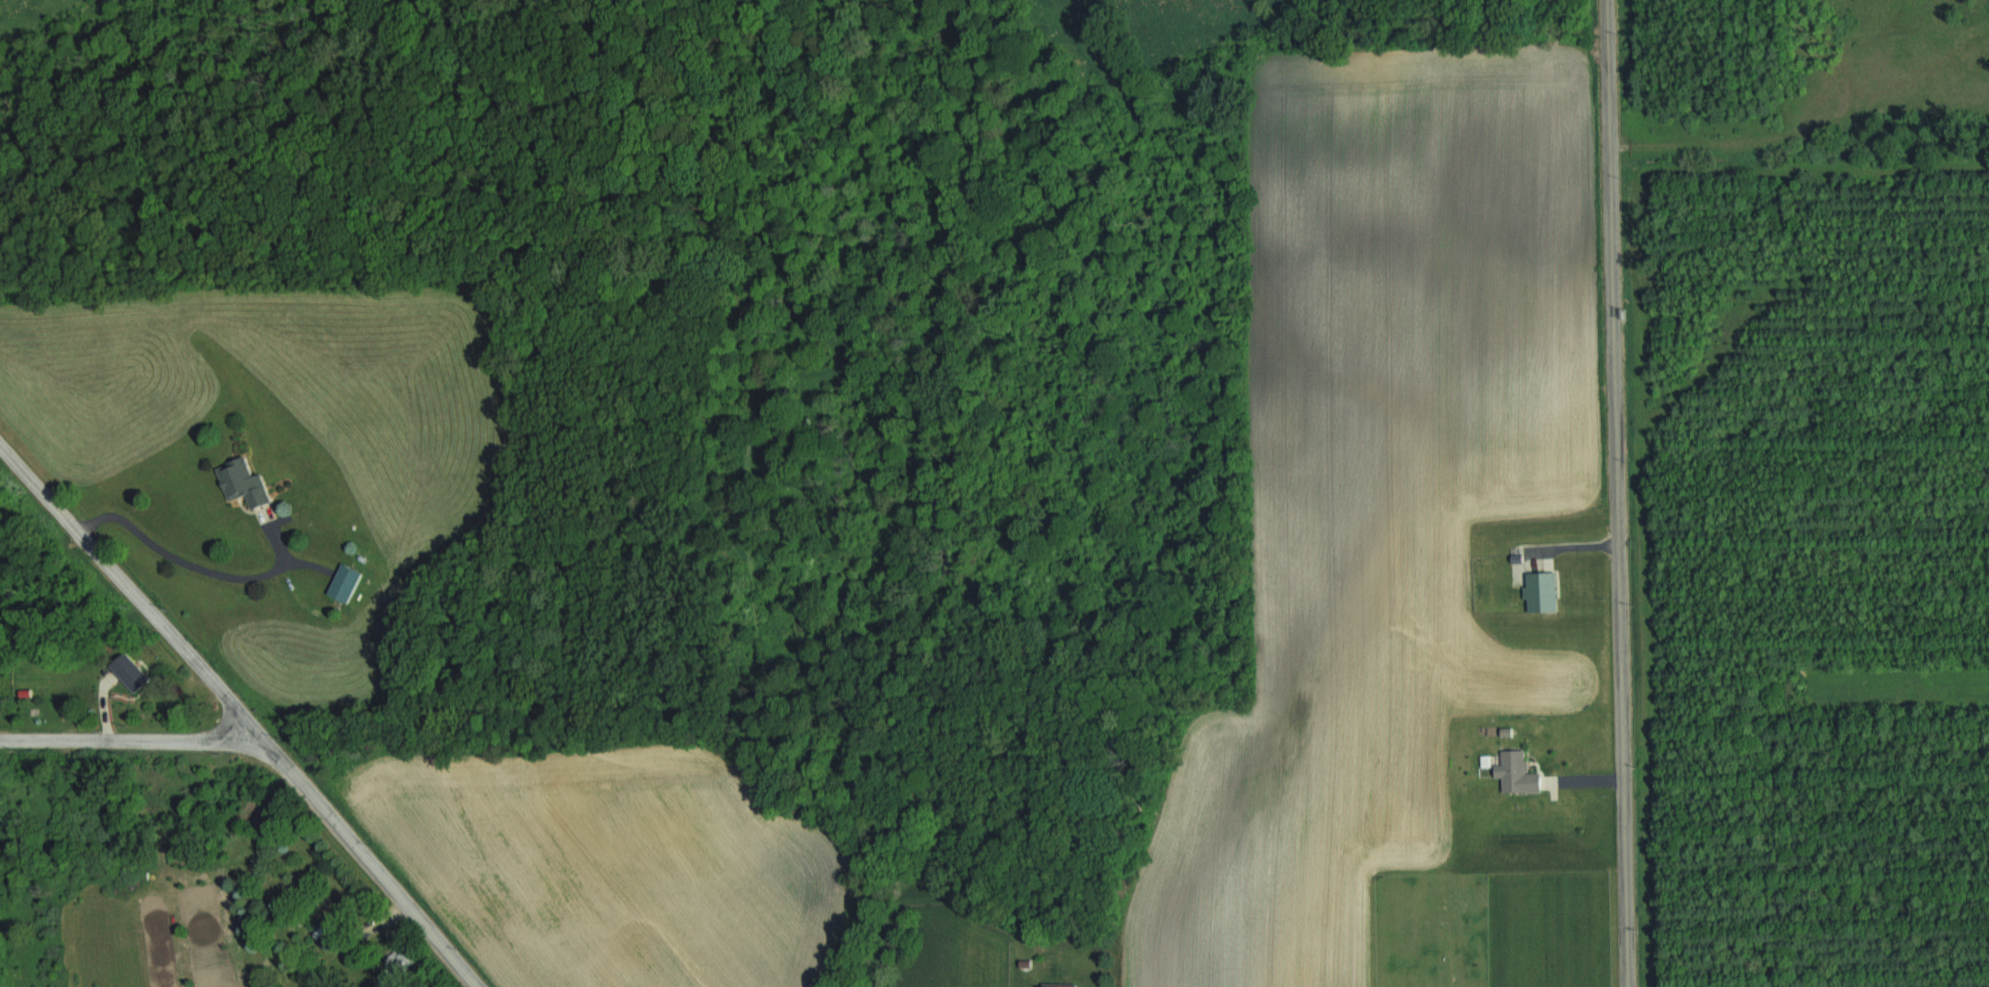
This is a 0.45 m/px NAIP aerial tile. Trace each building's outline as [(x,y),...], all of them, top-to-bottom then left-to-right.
[(266,472),(256,475),(251,456),(221,465),(231,500),(252,494),(256,508),(275,502),(266,472)] [(352,603),(365,571),(344,562),(331,594),(352,603)] [(158,680),(131,650),(115,665),(142,695),(158,680)] [(1533,791),(1533,772),(1520,772),(1520,749),(1497,749),(1496,764),(1488,763),(1488,775),(1497,775),(1497,790),(1533,791)] [(391,986),(424,959),(412,945),(379,973),(391,986)]
